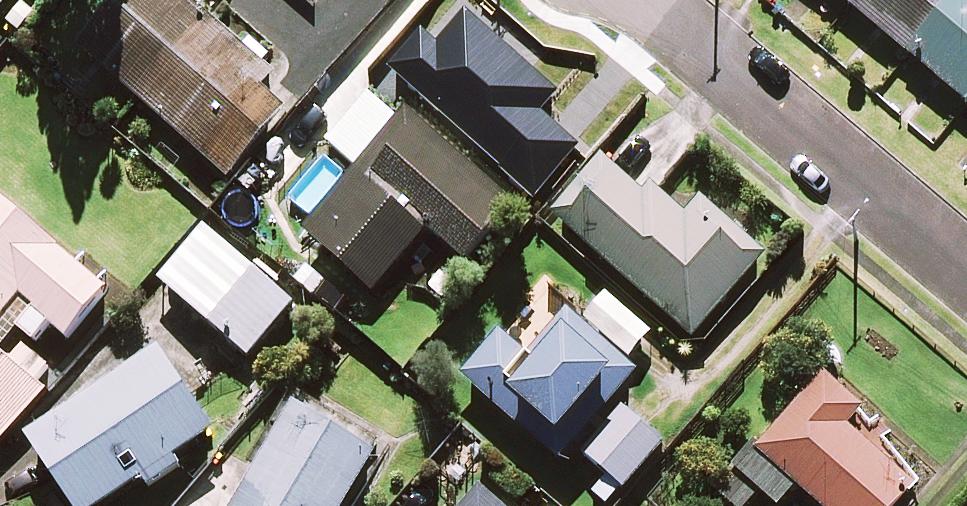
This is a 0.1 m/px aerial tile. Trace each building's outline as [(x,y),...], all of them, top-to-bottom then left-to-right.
[(10,0),(0,0),(0,12),(10,0)] [(184,0),(134,0),(85,55),(225,178),(283,112),(259,90),(271,77),(184,0)] [(856,0),(838,0),(849,9),(856,0)] [(950,0),(856,0),(849,9),(907,58),(950,0)] [(966,106),(966,0),(950,0),(907,58),(966,107),(966,106)] [(463,263),(515,204),(407,116),(302,234),(370,295),(427,231),(463,263)] [(642,199),(602,164),(553,219),(692,341),(764,259),(697,200),(679,221),(647,193),(642,199)] [(0,207),(0,447),(73,359),(59,347),(104,293),(0,207)] [(292,307),(203,232),(158,285),(247,360),(292,307)] [(649,337),(607,296),(585,318),(628,359),(649,337)] [(634,380),(567,321),(529,363),(500,337),(462,380),(558,466),(574,448),(622,491),(662,446),(613,403),(634,380)] [(154,355),(26,443),(69,505),(106,505),(140,483),(146,492),(178,470),(173,462),(210,436),(154,355)] [(823,377),(715,490),(732,505),(747,505),(760,493),(773,505),(779,505),(796,488),(814,505),(899,505),(920,483),(854,421),(861,413),(823,377)] [(292,404),(253,469),(259,472),(238,505),(346,505),(377,456),(292,404)] [(479,489),(464,505),(497,505),(479,489)]
